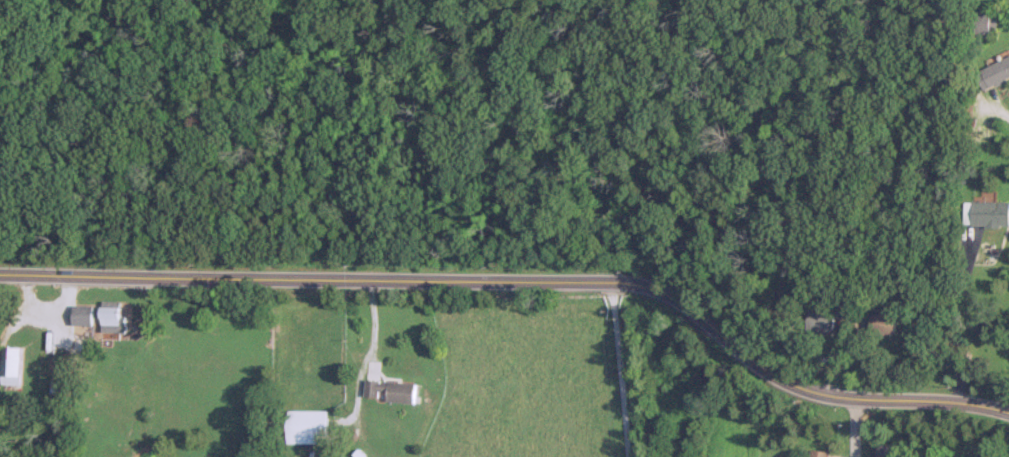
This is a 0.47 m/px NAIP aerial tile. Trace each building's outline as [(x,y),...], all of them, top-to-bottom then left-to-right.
[(967,33),(997,33),(997,12),(967,12),(967,33)] [(984,90),(1008,79),(1008,58),(976,72),(984,90)] [(1008,226),(1008,201),(964,201),(964,226),(1008,226)] [(75,326),(96,326),(96,305),(75,305),(75,326)] [(126,307),(104,307),(104,331),(126,331),(126,307)] [(838,329),(837,309),(806,310),(806,330),(838,329)] [(899,313),(872,313),(872,333),(899,333),(899,313)] [(25,385),(25,347),(5,347),(4,384),(25,385)] [(418,382),(365,381),(364,400),(417,402),(418,382)] [(326,410),(287,410),(287,443),(326,443),(326,410)] [(898,444),(875,444),(875,456),(898,456),(898,444)]
